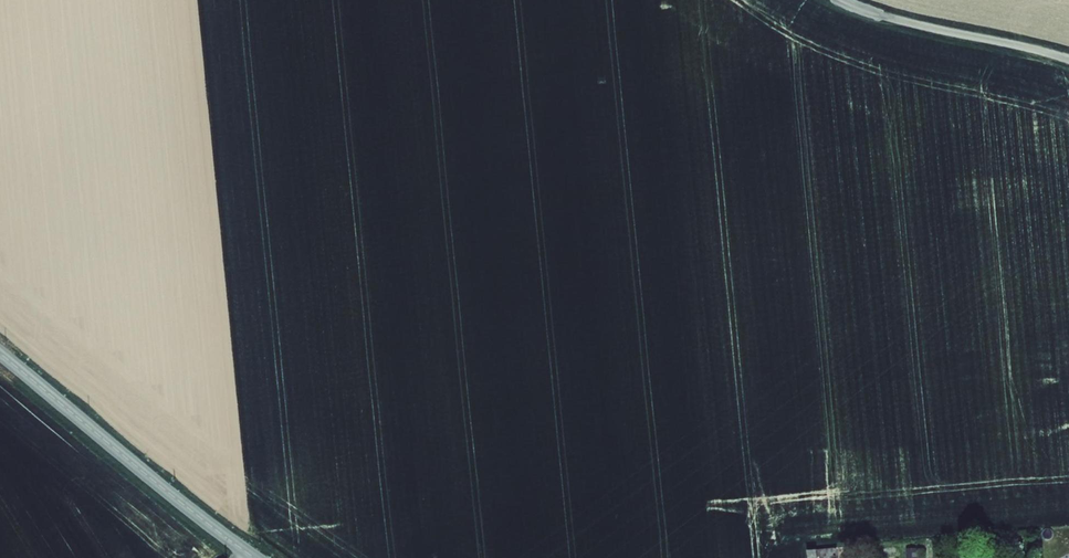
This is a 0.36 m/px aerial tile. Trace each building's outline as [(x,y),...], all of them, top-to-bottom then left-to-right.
[(835,548),(836,557),(847,557),(852,557),(864,557),(863,546),(835,548)] [(805,551),(806,557),(836,557),(835,548),(805,551)]
